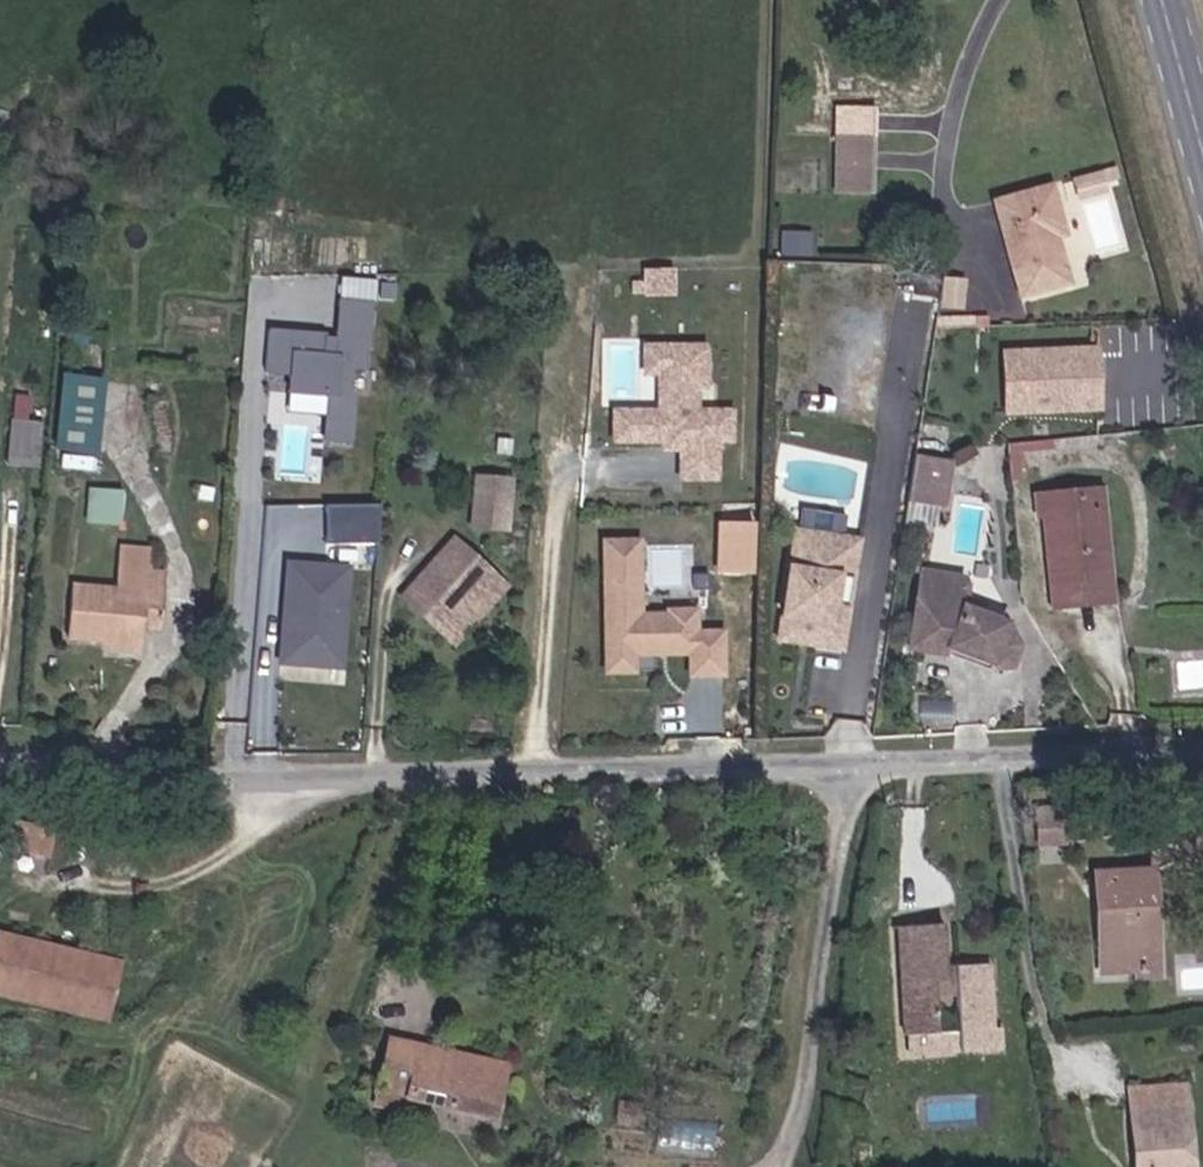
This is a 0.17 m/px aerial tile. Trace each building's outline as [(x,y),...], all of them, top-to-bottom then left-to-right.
[(847,135),(848,193),(875,194),(873,136),(847,135)] [(1081,200),(1120,190),(1114,165),(1075,175),(1081,200)] [(1057,241),(1085,231),(1068,182),(1001,206),(1033,296),(1071,282),(1057,241)] [(943,277),(941,309),(967,311),(970,279),(943,277)] [(332,441),(358,441),(359,392),(355,392),(355,367),(371,367),(373,300),(341,299),(340,337),(329,337),(329,335),(272,333),(271,376),(295,377),(294,394),(333,395),(332,441)] [(1100,343),(1004,346),(1007,411),(1103,408),(1100,343)] [(720,438),(721,410),(687,410),(687,383),(695,383),(695,344),(637,344),(637,370),(652,370),(651,410),(629,409),(629,438),(654,438),(654,446),(671,446),(706,446),(706,438),(720,438)] [(69,372),(67,419),(86,420),(90,373),(69,372)] [(90,373),(86,420),(67,419),(66,443),(107,445),(110,375),(90,373)] [(45,421),(14,420),(13,468),(43,468),(45,421)] [(705,476),(706,446),(671,446),(671,475),(705,476)] [(958,460),(916,452),(908,499),(949,507),(958,460)] [(512,473),(476,472),(476,518),(511,519),(512,473)] [(89,486),(88,520),(124,522),(126,488),(89,486)] [(1125,611),(1124,576),(1121,490),(1038,493),(1037,524),(1056,525),(1053,601),(1052,614),(1125,611)] [(393,541),(394,502),(343,505),(345,544),(393,541)] [(841,528),(842,512),(809,510),(808,525),(841,528)] [(747,576),(747,524),(710,524),(711,576),(747,576)] [(844,538),(795,529),(776,636),(838,647),(845,606),(832,603),(844,538)] [(697,630),(697,608),(670,608),(670,611),(641,611),(641,537),(607,537),(607,667),(634,667),(634,646),(670,646),(670,649),(692,649),(692,672),(723,672),(723,630),(697,630)] [(857,540),(844,538),(832,603),(845,606),(857,540)] [(450,559),(444,566),(415,603),(442,623),(459,637),(506,576),(494,566),(464,542),(450,559)] [(681,546),(650,545),(650,584),(680,584),(681,546)] [(104,641),(109,641),(141,643),(144,643),(146,623),(164,625),(165,599),(147,597),(149,552),(126,550),(124,596),(75,592),(72,639),(104,641)] [(360,645),(362,568),(302,566),(299,665),(334,666),(335,645),(360,645)] [(1024,644),(1012,626),(971,606),(959,604),(962,572),(921,568),(912,645),(950,649),(953,643),(1004,667),(1013,667),(1024,644)] [(109,641),(104,641),(103,649),(141,650),(141,643),(109,641)] [(359,667),(360,645),(335,645),(334,666),(359,667)] [(1073,837),(1073,814),(1042,813),(1041,836),(1073,837)] [(62,837),(19,829),(15,856),(58,862),(62,837)] [(1160,874),(1096,876),(1101,972),(1151,971),(1150,926),(1162,925),(1160,874)] [(991,964),(949,964),(949,922),(902,922),(902,1029),(903,1050),(961,1049),(1003,1049),(1004,1028),(993,1027),(991,964)] [(1162,925),(1150,926),(1151,971),(1163,971),(1162,925)] [(124,966),(0,940),(0,995),(16,999),(61,1008),(105,1018),(112,1019),(124,966)] [(383,1038),(373,1086),(402,1093),(502,1116),(512,1068),(383,1038)] [(398,1118),(402,1093),(373,1086),(368,1111),(398,1118)] [(1132,1164),(1132,1166),(1202,1166),(1202,1160),(1197,1096),(1128,1099),(1132,1164)]
